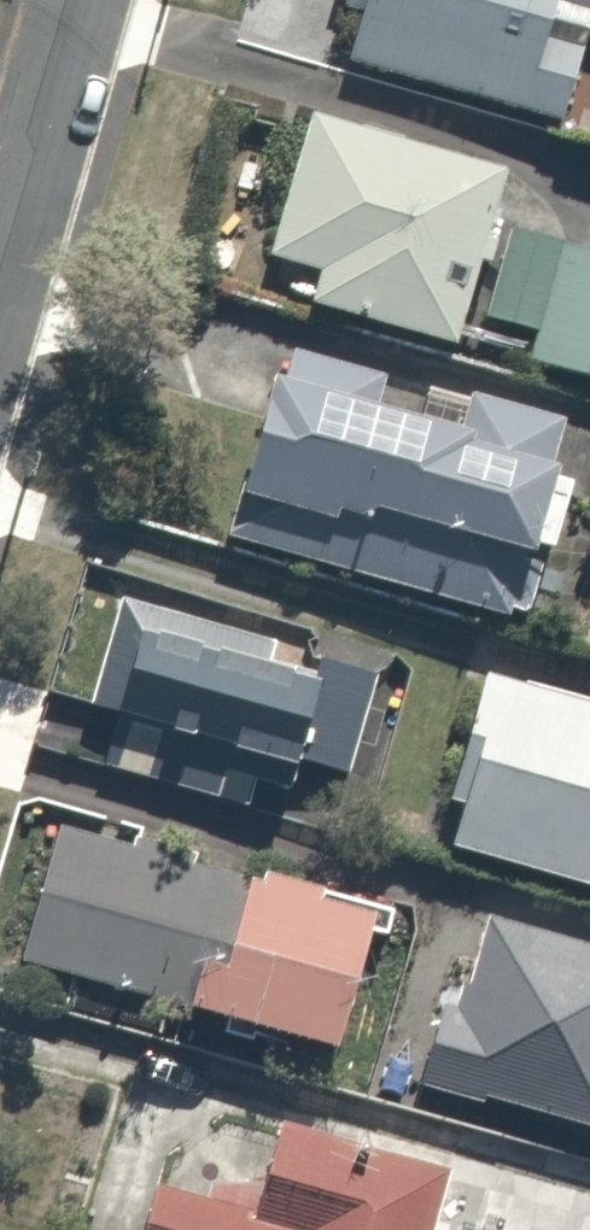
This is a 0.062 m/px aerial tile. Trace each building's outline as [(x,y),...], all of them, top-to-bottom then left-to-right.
[(589,78),(589,0),(322,0),(306,57),(564,131),(580,75),(589,78)] [(290,296),(437,341),(462,260),(482,266),(501,204),(480,197),(489,167),(282,105),(241,241),(301,259),(290,296)] [(478,316),(530,332),(522,358),(589,379),(589,242),(508,217),(478,316)] [(525,473),(541,421),(441,389),(430,424),(369,405),(379,370),(243,328),(196,480),(223,488),(211,529),(510,622),(553,482),(525,473)] [(74,575),(40,685),(90,701),(73,756),(264,814),(281,759),(337,776),(371,666),(74,575)] [(456,674),(413,841),(589,887),(589,709),(456,674)] [(297,1041),(302,1024),(341,1036),(381,905),(43,802),(27,858),(0,850),(0,951),(297,1041)] [(398,1073),(589,1127),(589,943),(416,893),(378,1025),(409,1034),(398,1073)] [(419,1162),(249,1115),(225,1203),(134,1177),(120,1229),(400,1229),(419,1162)]
